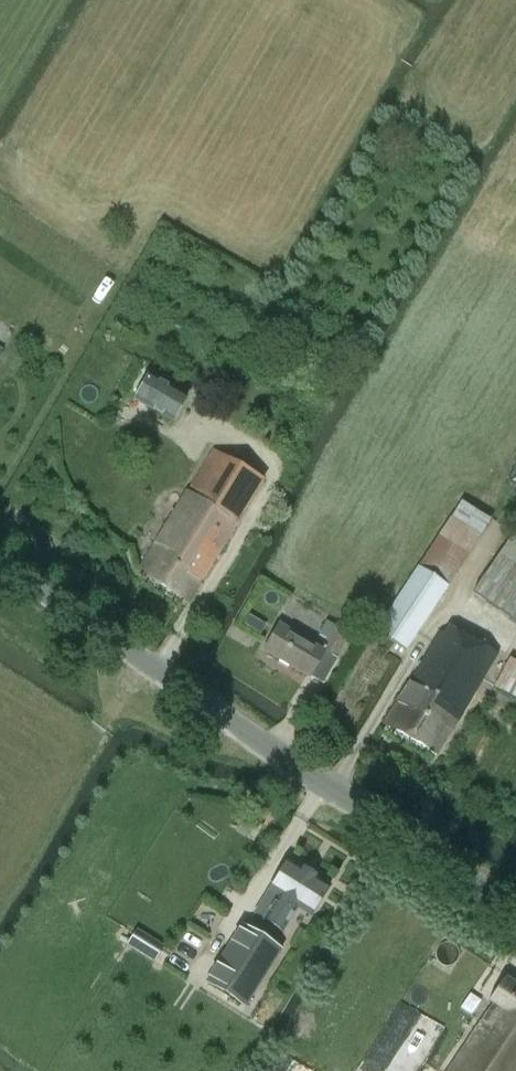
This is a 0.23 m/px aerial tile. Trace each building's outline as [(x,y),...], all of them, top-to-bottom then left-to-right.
[(173,421),(187,397),(149,375),(135,399),(173,421)] [(207,506),(233,462),(215,450),(138,572),(187,603),(236,525),(207,506)] [(513,533),(473,592),(515,622),(515,535),(513,533)] [(468,555),(439,536),(419,566),(376,632),(405,650),(448,585),(468,555)] [(336,657),(350,634),(336,625),(322,649),(279,624),(263,650),(309,677),(325,651),(336,657)] [(438,757),(500,654),(452,626),(446,636),(441,633),(387,723),(438,757)] [(509,658),(495,686),(515,698),(515,662),(509,658)] [(312,916),(330,885),(288,860),(270,890),(279,896),(264,919),(283,931),(298,907),(312,916)] [(245,1007),(280,950),(241,925),(206,982),(245,1007)] [(133,934),(126,945),(154,962),(161,951),(133,934)] [(504,977),(488,1002),(493,1005),(451,1070),(515,1070),(515,985),(504,977)] [(403,1002),(392,1017),(410,1029),(420,1013),(403,1002)] [(428,1062),(442,1023),(417,1014),(403,1053),(428,1062)]
